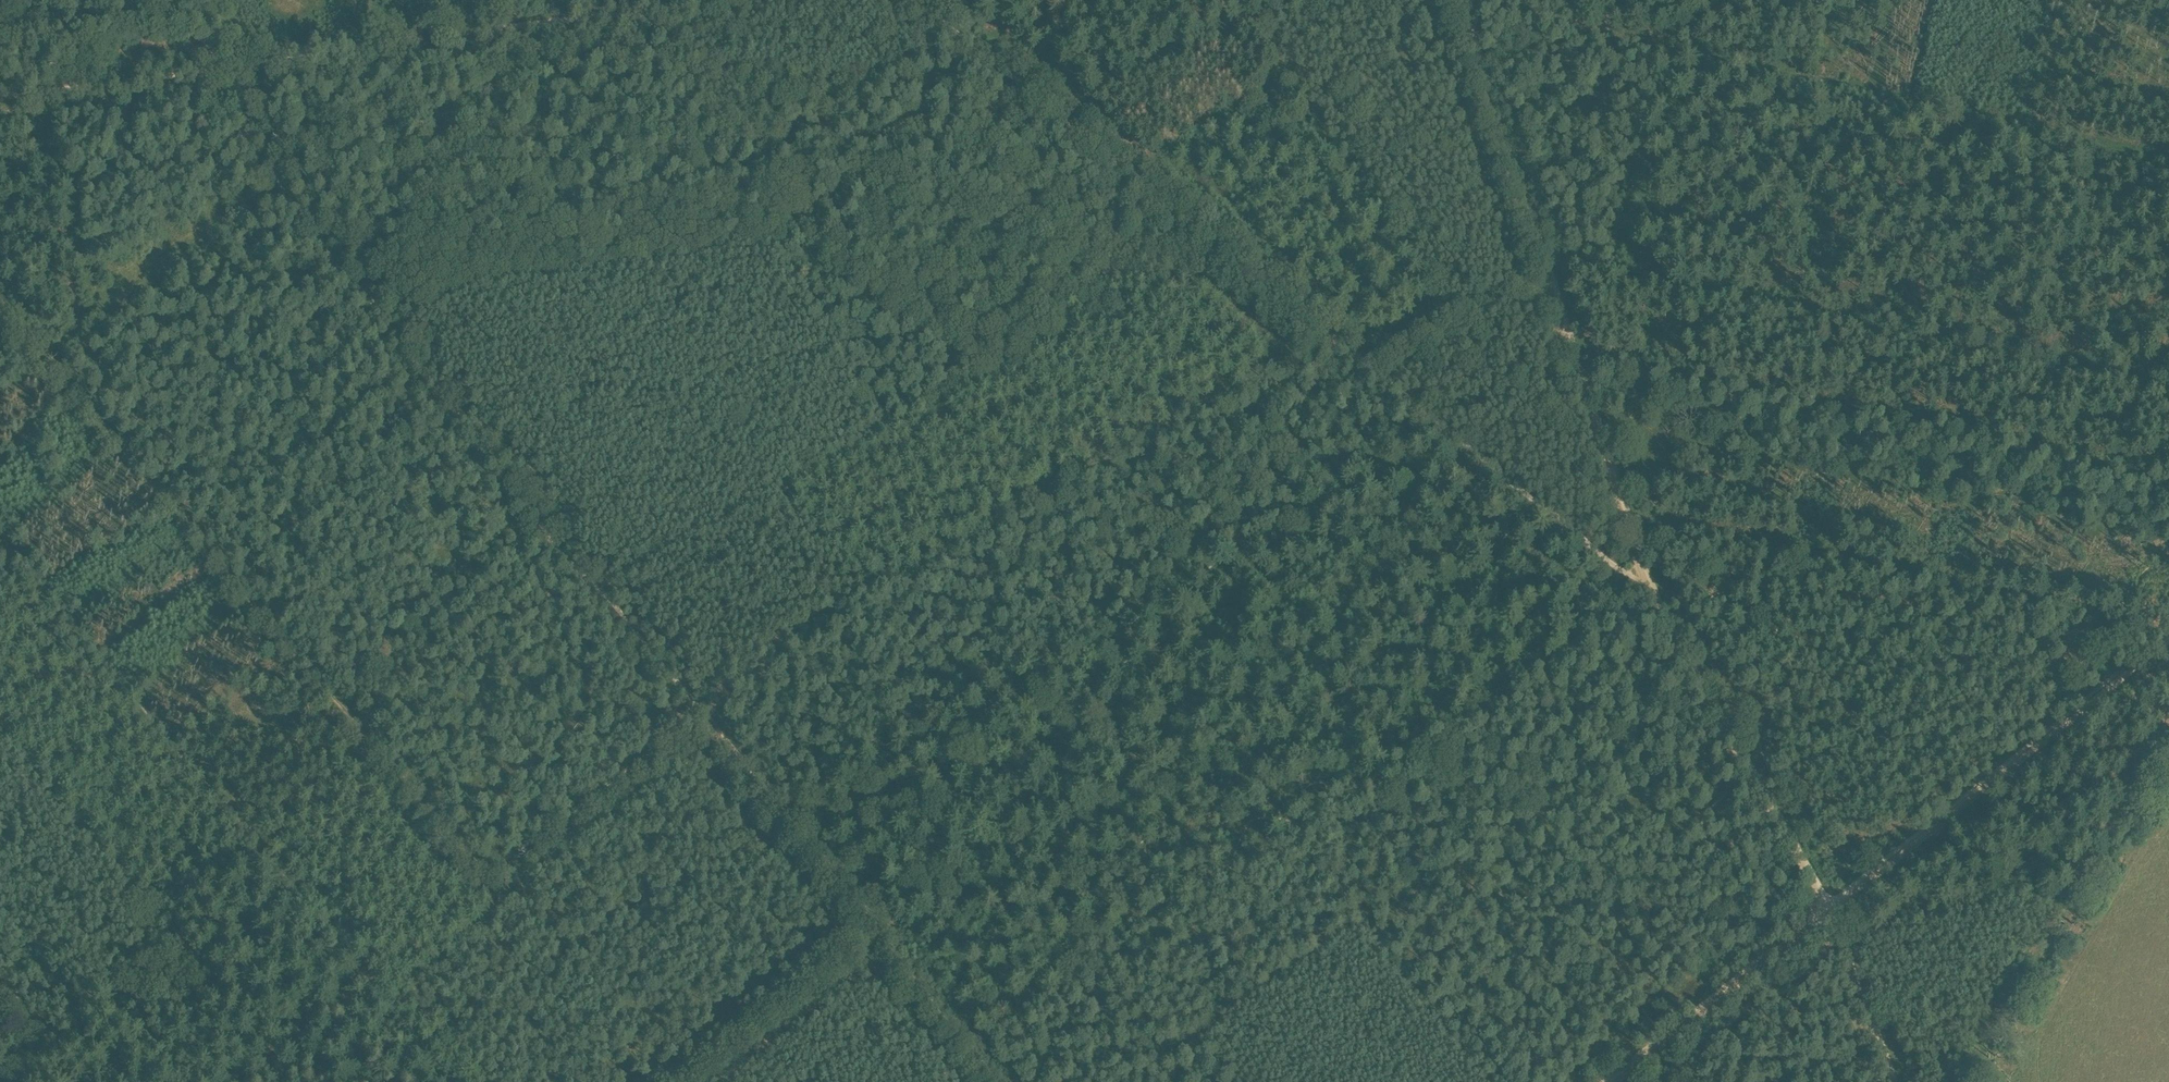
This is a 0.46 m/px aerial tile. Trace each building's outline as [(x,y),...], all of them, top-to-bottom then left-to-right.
[(2053,880),(2061,872),(2051,863),(2044,871),(2053,880)] [(1751,961),(1761,954),(1758,950),(1748,957),(1751,961)] [(1698,997),(1688,1004),(1691,1008),(1701,1001),(1698,997)]
